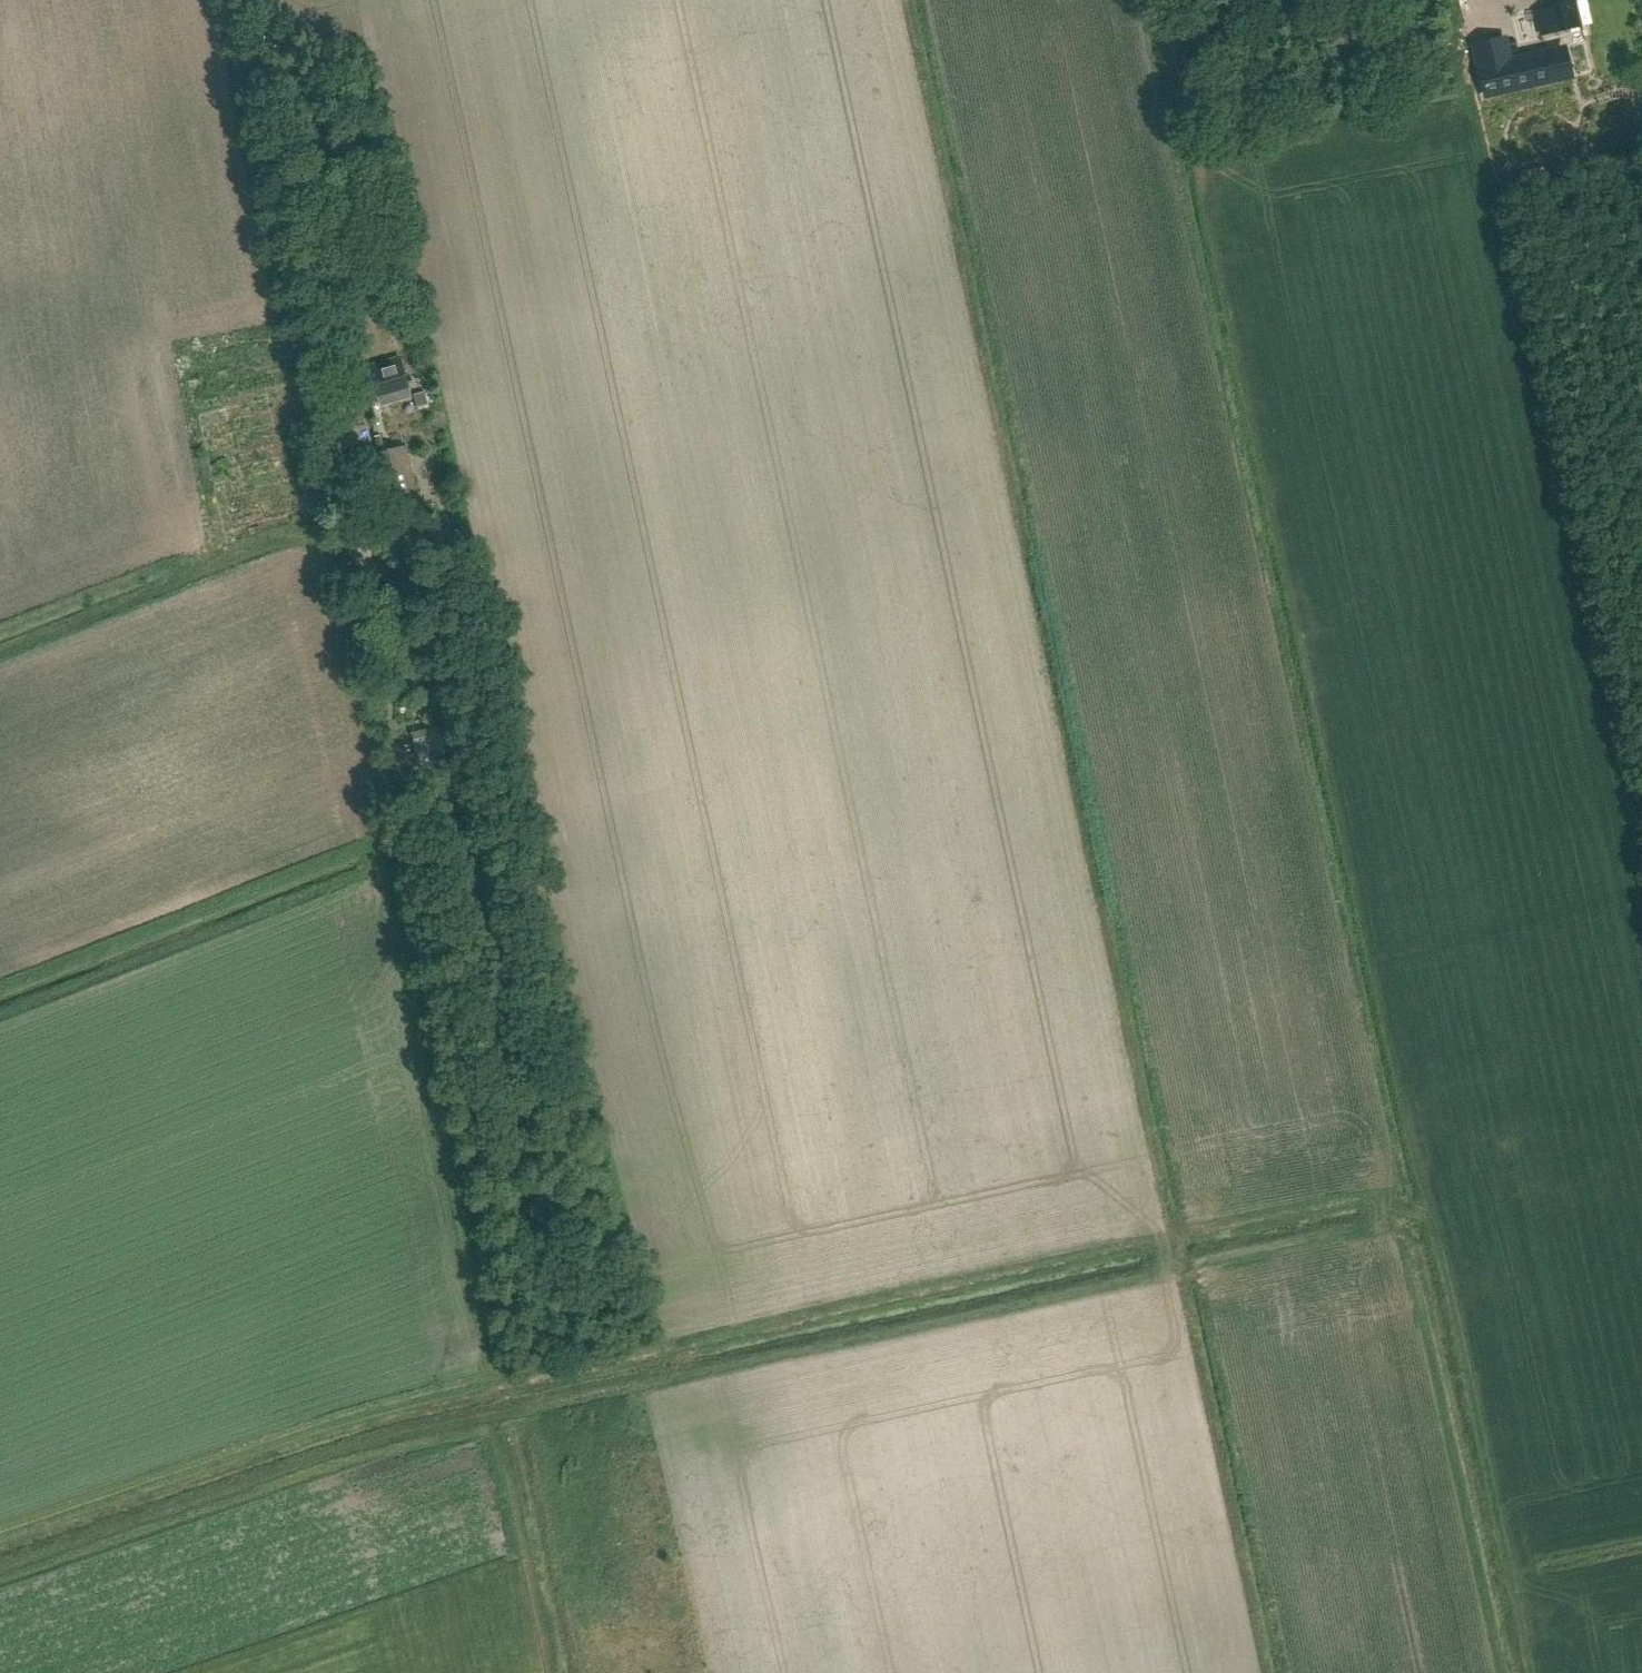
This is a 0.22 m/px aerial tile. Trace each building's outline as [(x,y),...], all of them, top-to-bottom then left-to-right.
[(1533,11),(1538,34),(1552,30),(1583,23),(1577,0),(1545,0),(1547,7),(1533,11)] [(1585,36),(1555,45),(1559,58),(1589,50),(1585,36)] [(1549,51),(1483,65),(1489,92),(1554,78),(1549,51)] [(410,390),(402,360),(349,373),(358,405),(381,399),(381,397),(410,390)] [(421,505),(406,445),(370,453),(389,532),(412,526),(408,508),(421,505)]
